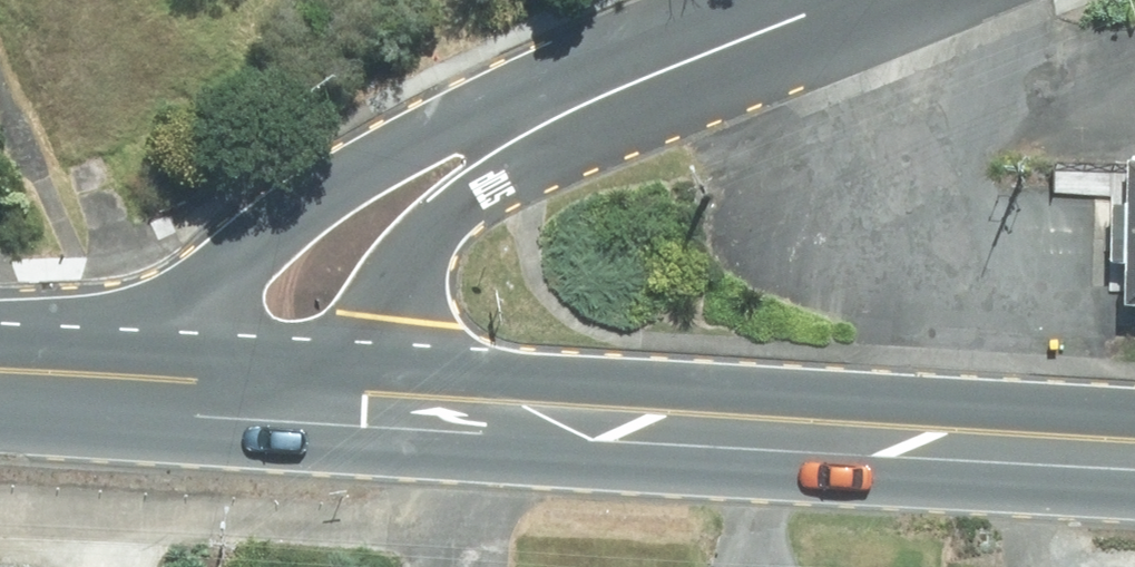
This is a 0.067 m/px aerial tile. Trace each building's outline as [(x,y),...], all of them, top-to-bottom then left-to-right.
[(1119,311),(1134,311),(1134,174),(1122,174),(1119,311)]
